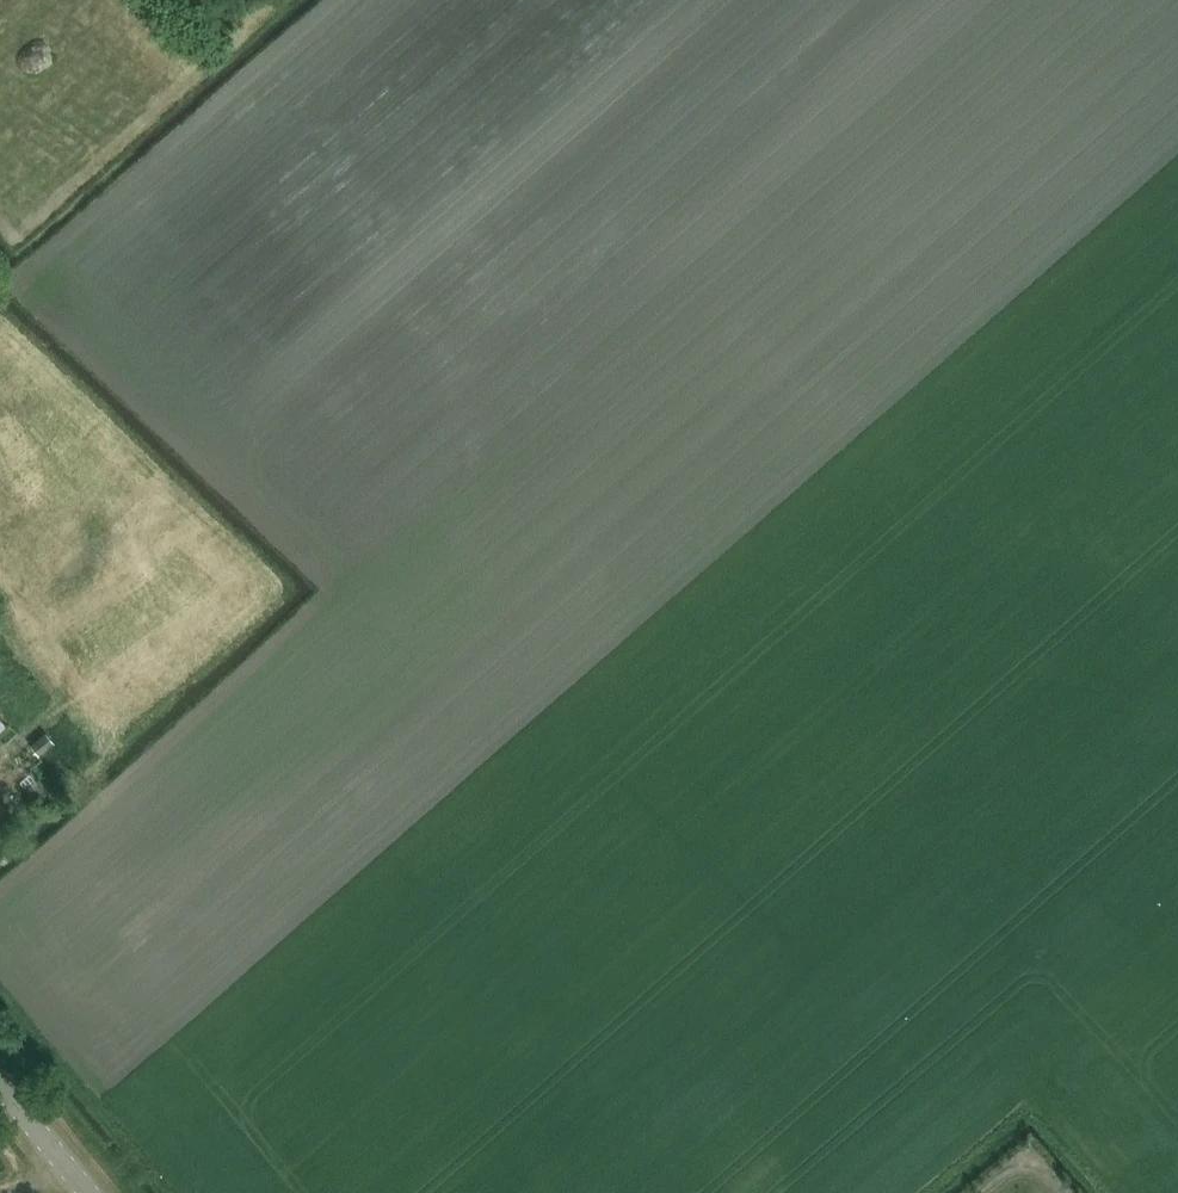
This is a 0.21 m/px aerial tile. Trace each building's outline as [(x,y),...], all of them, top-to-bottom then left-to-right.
[(55,745),(48,737),(35,748),(42,756),(55,745)] [(35,781),(25,789),(36,803),(46,794),(35,781)] [(15,822),(0,803),(0,834),(15,822)]
